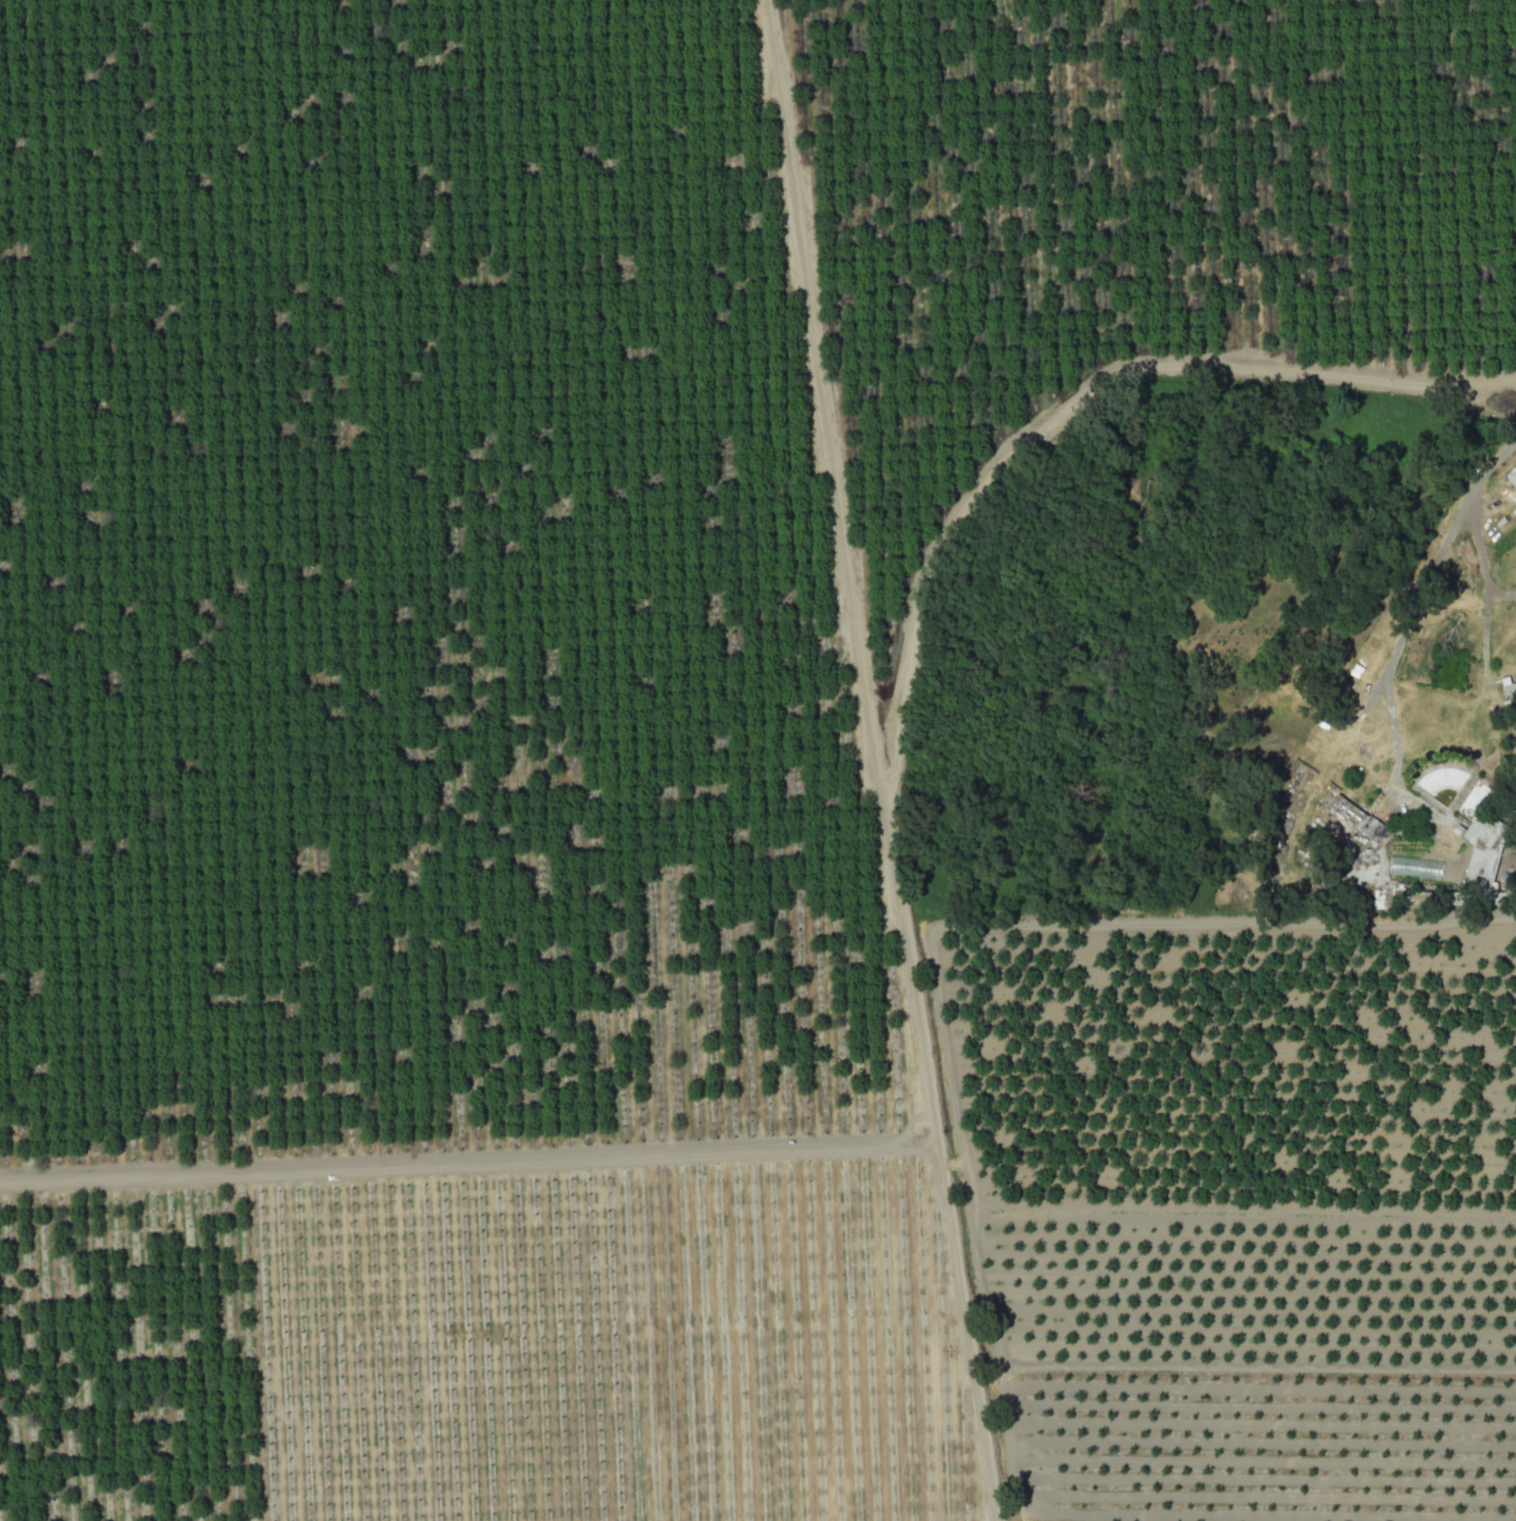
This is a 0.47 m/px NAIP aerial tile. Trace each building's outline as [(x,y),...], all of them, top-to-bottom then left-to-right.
[(1515,490),(1515,469),(1506,479),(1515,490)] [(1390,832),(1337,793),(1326,807),(1379,846),(1390,832)] [(1440,877),(1441,861),(1389,858),(1388,874),(1440,877)] [(1414,893),(1413,903),(1430,903),(1431,893),(1414,893)]
